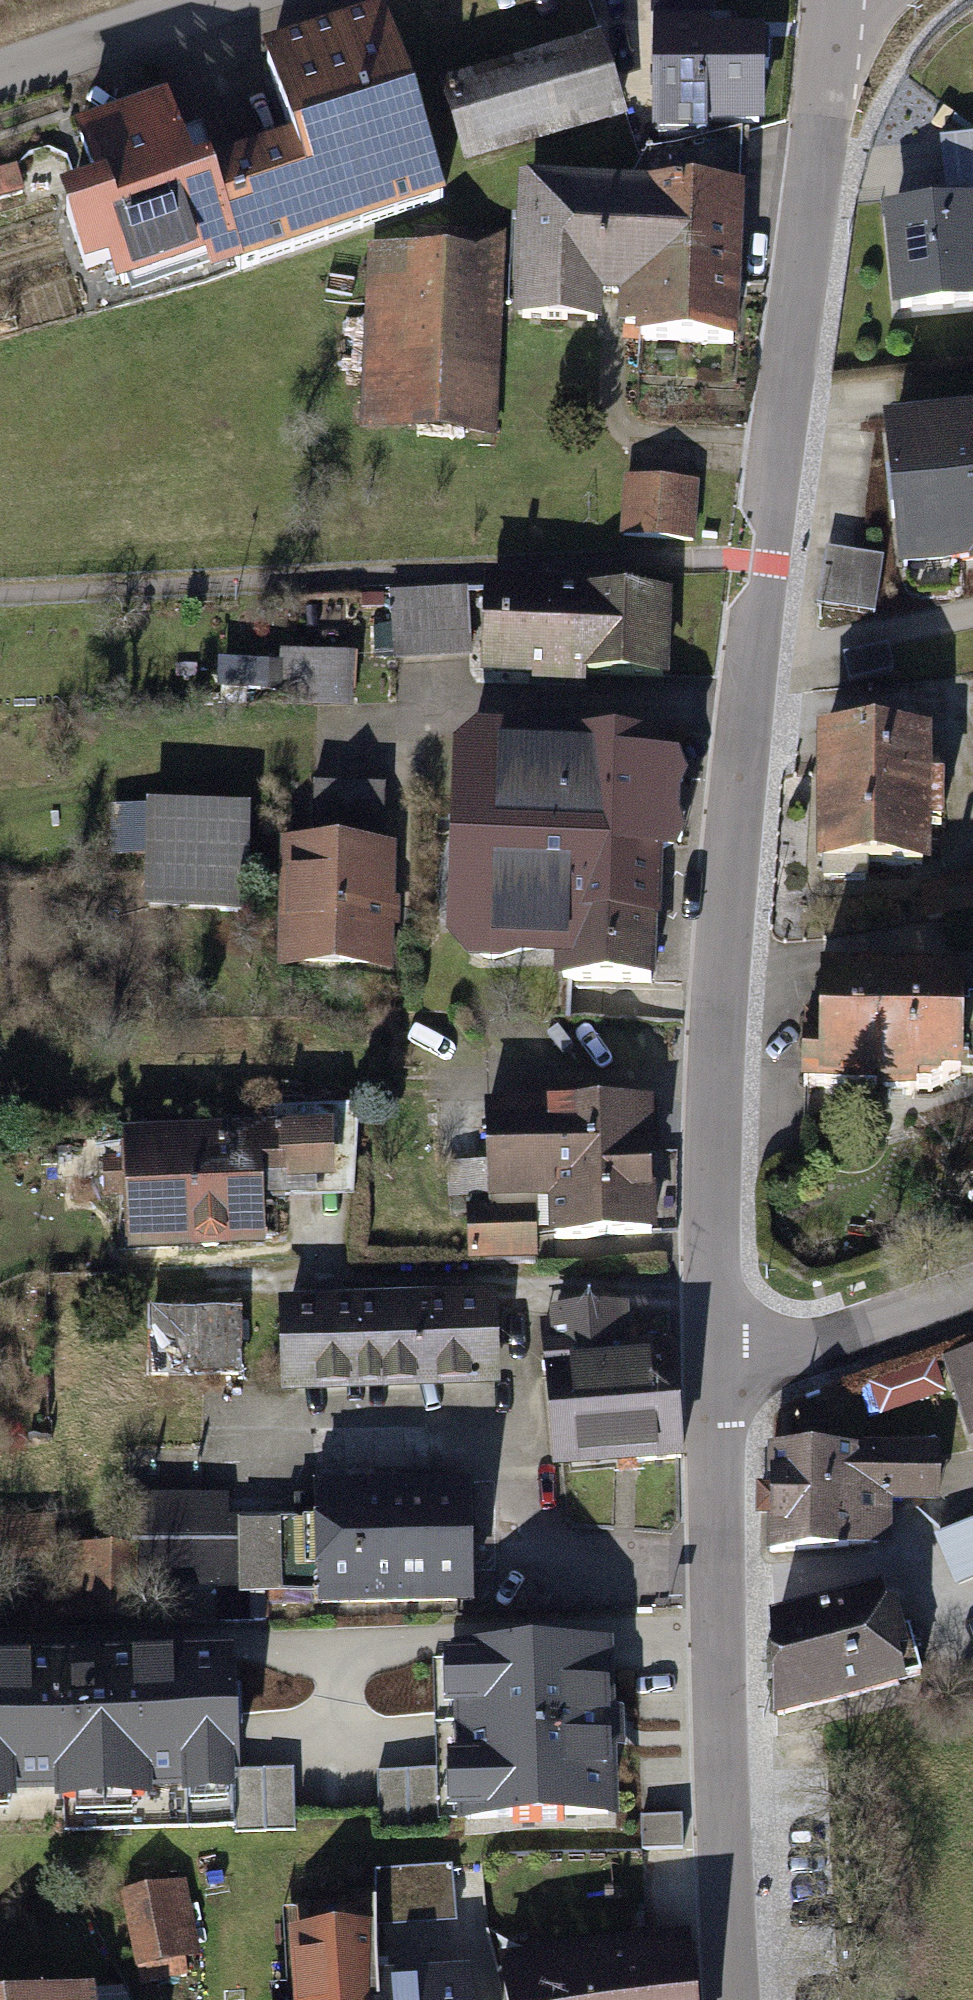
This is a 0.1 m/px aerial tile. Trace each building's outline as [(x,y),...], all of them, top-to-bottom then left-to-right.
[(194,150),(232,262),(235,271),(459,195),(398,15),(279,54),(299,114),(194,150)] [(728,21),(665,19),(663,132),(721,133),(722,123),(779,124),(781,37),(728,36),(728,21)] [(607,33),(452,86),(479,165),(634,113),(607,33)] [(232,262),(194,150),(180,110),(99,137),(119,197),(88,208),(111,277),(131,270),(139,293),(232,262)] [(0,172),(0,201),(24,195),(17,168),(0,172)] [(760,190),(534,181),(528,317),(617,321),(618,295),(638,296),(636,328),(754,333),(760,190)] [(885,224),(895,324),(972,315),(972,215),(885,224)] [(498,247),(370,245),(366,418),(495,420),(498,247)] [(887,386),(892,546),(972,539),(972,380),(887,386)] [(702,483),(628,482),(628,546),(701,547),(702,483)] [(832,552),(826,608),(881,614),(888,559),(832,552)] [(675,585),(491,582),(490,674),(674,677),(675,585)] [(475,587),(396,590),(398,659),(478,656),(475,587)] [(361,705),(360,652),(288,654),(289,706),(361,705)] [(937,729),(829,733),(833,868),(942,864),(937,729)] [(504,732),(471,763),(465,927),(504,973),(671,982),(677,870),(708,844),(706,786),(681,760),(682,743),(504,732)] [(389,785),(309,783),(307,840),(387,842),(389,785)] [(258,914),(256,807),(109,810),(110,856),(148,856),(149,916),(258,914)] [(401,849),(289,846),(285,971),(401,975),(401,849)] [(833,979),(835,1036),(816,1036),(817,1078),(972,1074),(972,976),(833,979)] [(663,1106),(501,1108),(503,1204),(472,1204),(473,1259),(547,1258),(546,1234),(665,1232),(663,1106)] [(347,1122),(135,1133),(141,1248),(278,1241),(275,1191),(350,1187),(347,1122)] [(502,1288),(288,1295),(291,1382),(505,1375),(502,1288)] [(279,1308),(150,1314),(153,1386),(282,1381),(279,1308)] [(561,1354),(551,1352),(560,1468),(696,1457),(686,1346),(641,1350),(637,1312),(558,1319),(561,1354)] [(972,1434),(972,1348),(951,1353),(969,1434),(972,1434)] [(949,1445),(776,1450),(778,1545),(891,1542),(890,1502),(951,1500),(949,1445)] [(490,1481),(330,1482),(330,1502),(293,1503),(293,1525),(234,1526),(233,1498),(144,1499),(145,1577),(227,1576),(227,1585),(333,1585),(333,1602),(490,1601),(490,1481)] [(958,1579),(972,1573),(972,1525),(942,1536),(958,1579)] [(139,1545),(68,1544),(66,1614),(137,1616),(139,1545)] [(900,1596),(772,1629),(796,1719),(924,1685),(900,1596)] [(613,1636),(454,1640),(460,1816),(619,1811),(613,1636)] [(0,1646),(0,1781),(239,1773),(235,1638),(0,1646)] [(184,1880),(117,1895),(134,1972),(202,1957),(184,1880)] [(386,1999),(465,1999),(482,1999),(479,1948),(461,1949),(458,1901),(382,1905),(383,1930),(386,1999)] [(383,1930),(304,1934),(307,1999),(386,1999),(383,1930)] [(607,1999),(698,1999),(688,1940),(599,1954),(607,1999)] [(599,1954),(507,1969),(512,1999),(607,1999),(599,1954)]
